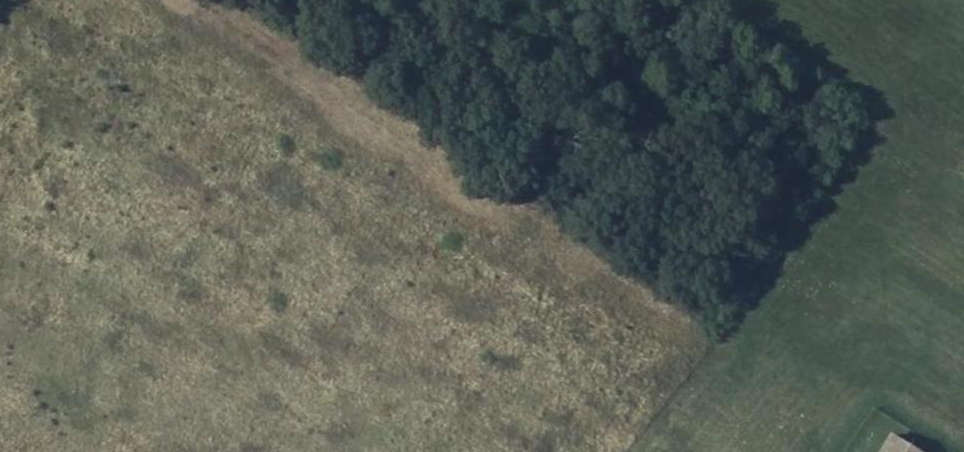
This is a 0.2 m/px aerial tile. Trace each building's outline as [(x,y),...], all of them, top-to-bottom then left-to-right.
[(891,436),(881,451),(918,451),(891,436)]
